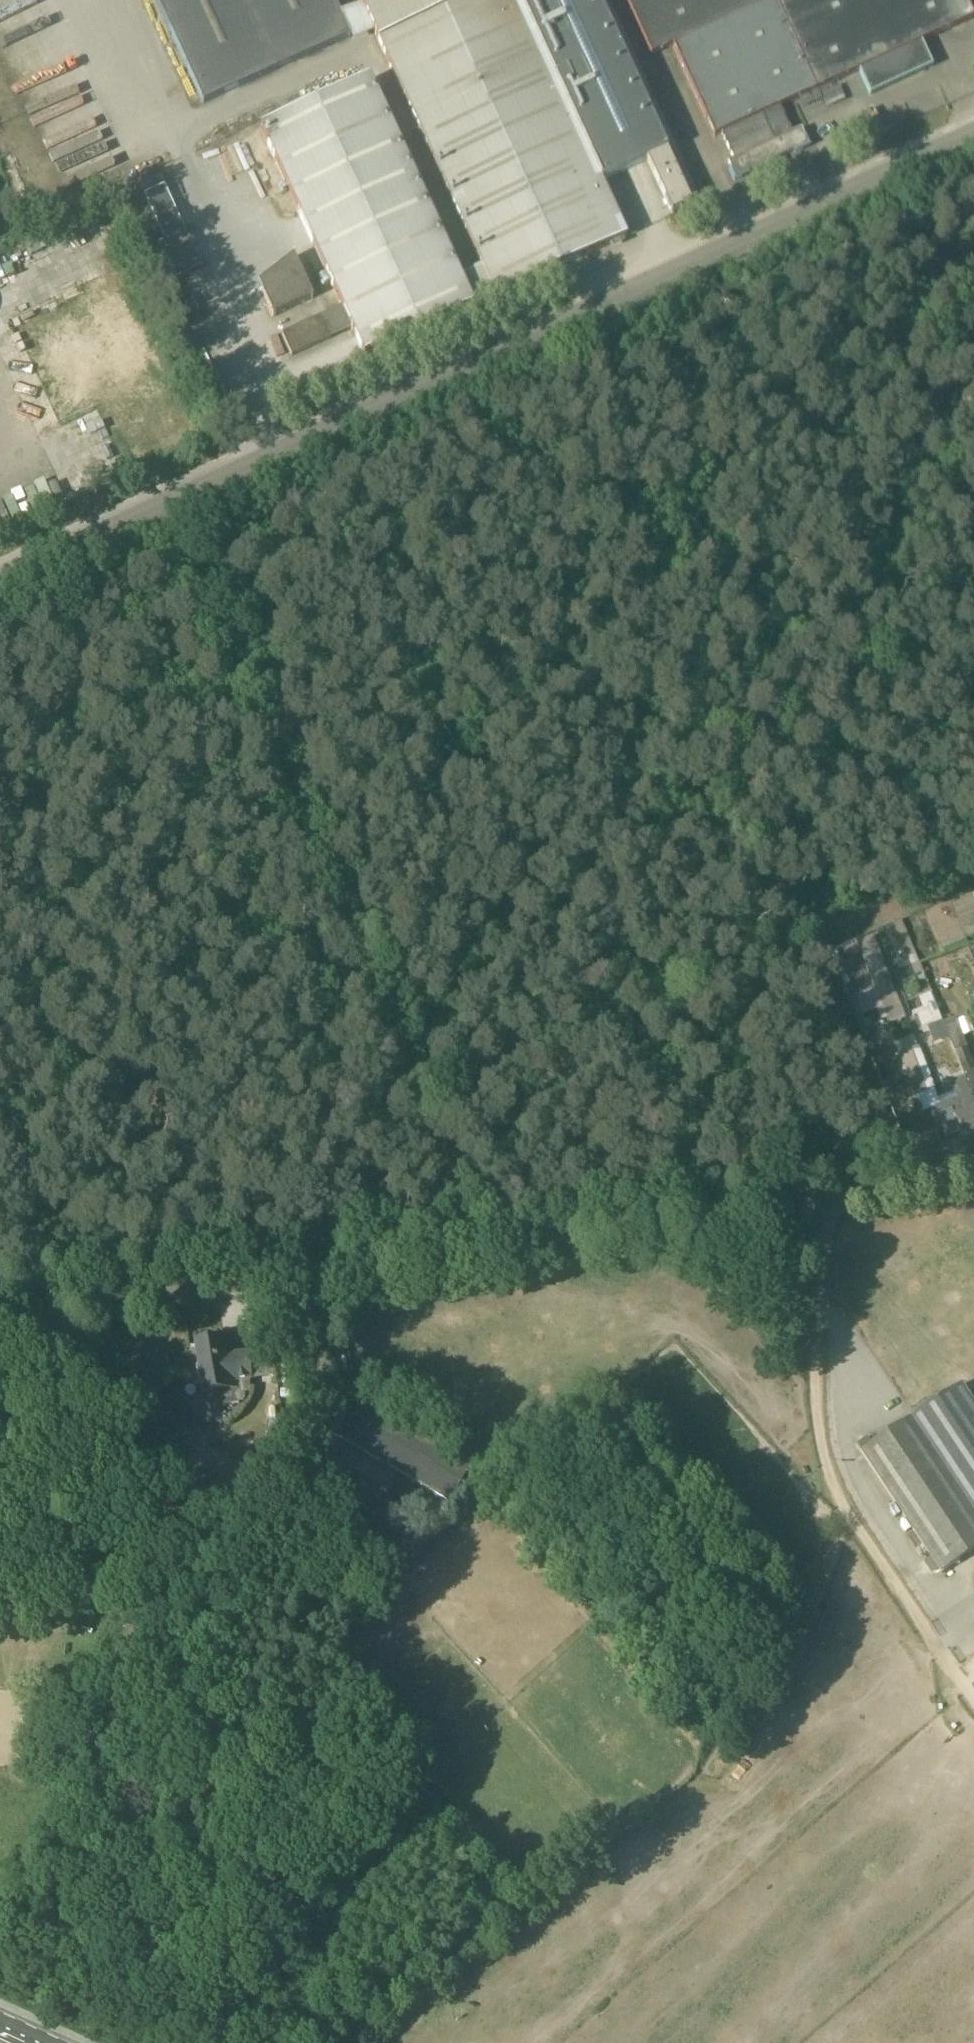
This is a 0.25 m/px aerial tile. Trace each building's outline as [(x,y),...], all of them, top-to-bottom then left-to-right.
[(205,103),(242,86),(351,37),(352,36),(347,25),(342,14),(336,0),(158,0),(205,103)] [(371,80),(262,130),(366,357),(400,341),(628,237),(602,182),(648,161),(673,215),(693,205),(599,0),(361,0),(483,268),(462,277),(371,80)] [(735,181),(751,174),(750,172),(795,151),(796,153),(812,146),(807,134),(805,134),(802,129),(793,133),(781,108),(860,71),(872,95),(933,66),(923,43),(973,19),(973,16),(967,0),(626,0),(652,56),(674,46),(716,137),(723,134),(734,160),(729,162),(732,168),(730,169),(735,181)] [(138,183),(143,193),(167,182),(163,173),(138,183)] [(192,244),(187,233),(166,186),(145,196),(166,242),(158,245),(164,257),(192,244)] [(275,317),(315,299),(296,257),(295,257),(301,270),(281,279),(283,283),(263,291),(275,317)] [(333,339),(323,317),(283,335),(293,357),(333,339)] [(880,951),(863,957),(888,1021),(905,1015),(880,951)] [(956,1017),(942,1023),(965,1082),(966,1084),(973,1106),(973,1065),(956,1017)] [(965,1082),(942,1023),(932,1027),(962,1104),(939,1113),(947,1135),(959,1130),(964,1145),(973,1141),(973,1106),(966,1084),(965,1082)] [(918,1045),(899,1053),(915,1095),(935,1087),(918,1045)] [(246,1354),(225,1358),(222,1341),(196,1345),(204,1394),(237,1388),(236,1383),(250,1380),(246,1354)] [(962,1382),(909,1417),(973,1513),(973,1400),(962,1382)] [(345,1393),(325,1428),(449,1501),(470,1466),(345,1393)] [(909,1417),(861,1451),(942,1573),(973,1552),(973,1513),(909,1417)]
